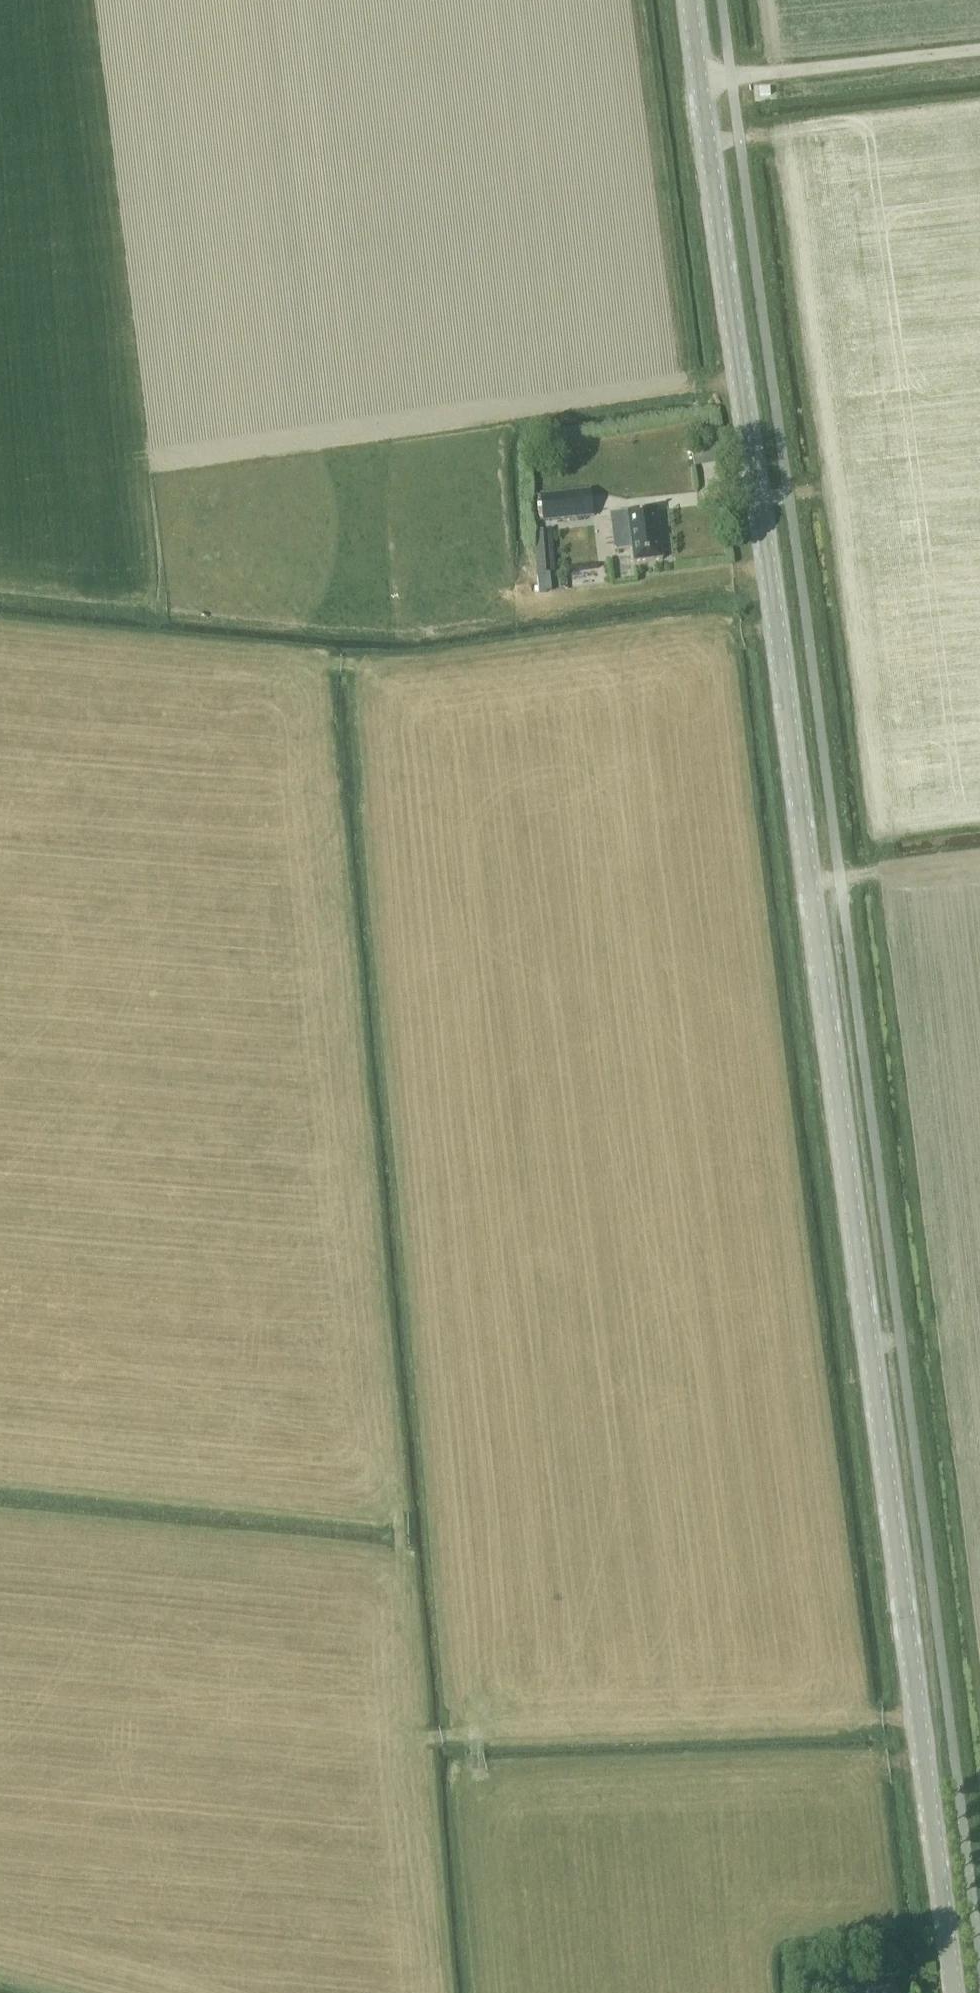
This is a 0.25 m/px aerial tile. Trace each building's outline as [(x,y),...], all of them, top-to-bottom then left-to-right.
[(699,463),(718,462),(717,442),(699,443),(699,463)] [(540,497),(544,523),(594,517),(591,490),(540,497)] [(634,563),(663,559),(657,510),(611,515),(615,553),(632,551),(634,563)] [(810,1992),(825,1992),(825,1986),(818,1982),(809,1987),(810,1992)] [(896,1984),(849,1990),(849,1992),(897,1992),(896,1984)]
